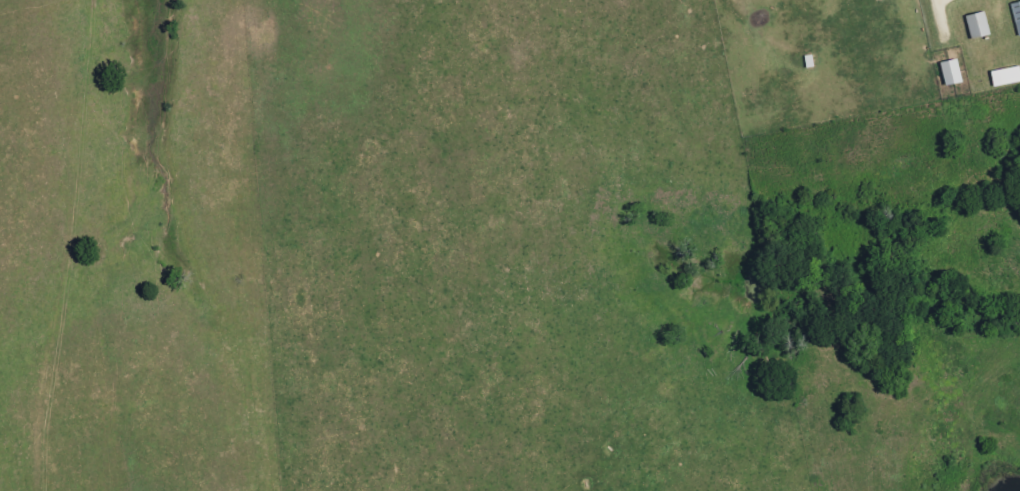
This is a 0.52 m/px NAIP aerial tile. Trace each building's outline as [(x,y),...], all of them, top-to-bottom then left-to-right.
[(966,16),(972,39),(990,35),(984,11),(966,16)] [(962,81),(957,59),(940,62),(945,84),(962,81)] [(993,86),(1019,83),(1019,75),(1019,67),(991,70),(993,86)]
